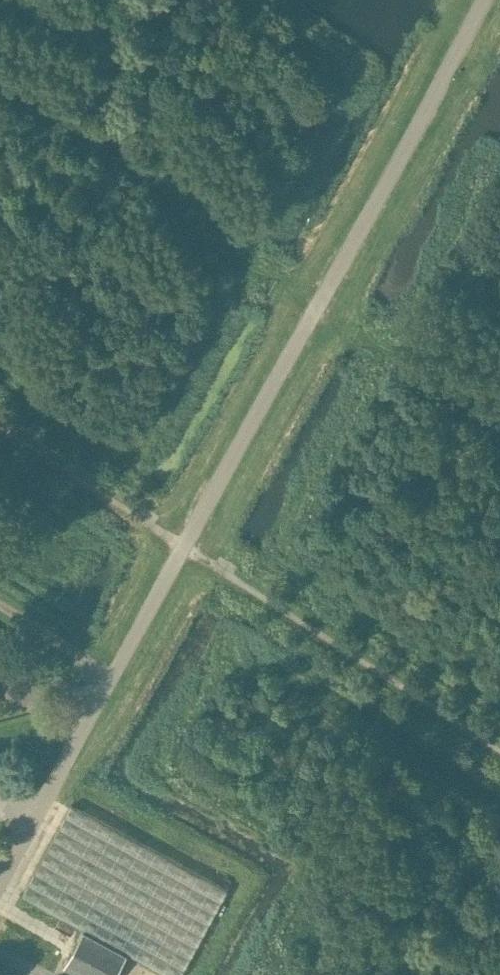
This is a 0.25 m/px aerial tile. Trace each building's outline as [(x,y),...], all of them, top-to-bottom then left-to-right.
[(22,894),(170,974),(180,974),(227,889),(71,804),(22,894)] [(69,954),(63,964),(83,974),(113,974),(125,953),(82,929),(69,954)]
